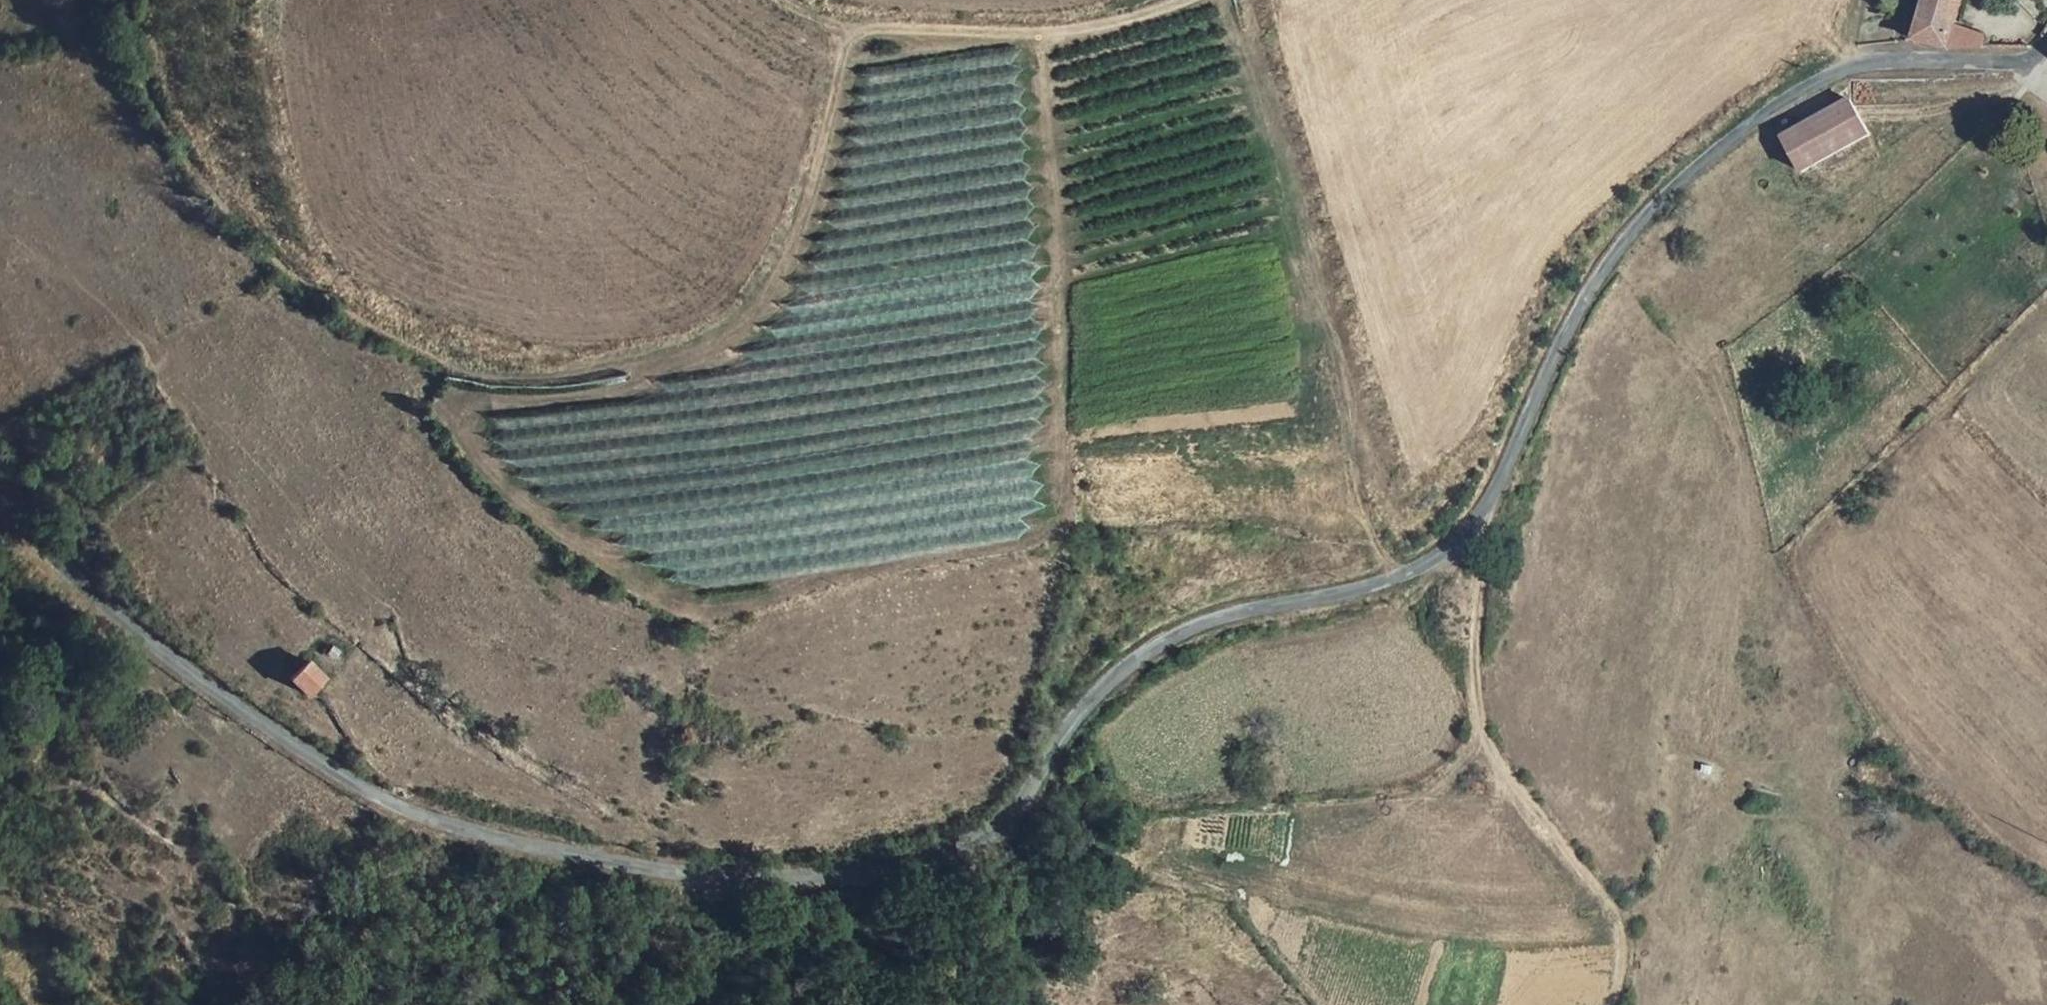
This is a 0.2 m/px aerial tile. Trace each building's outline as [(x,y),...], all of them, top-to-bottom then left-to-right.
[(1919,53),(1971,62),(1996,64),(2006,63),(2009,56),(1998,51),(2002,43),(1961,25),(1972,0),(1937,0),(1919,53)] [(1884,114),(1819,149),(1835,183),(1902,149),(1884,114)] [(328,662),(308,682),(330,701),(349,678),(328,662)]
